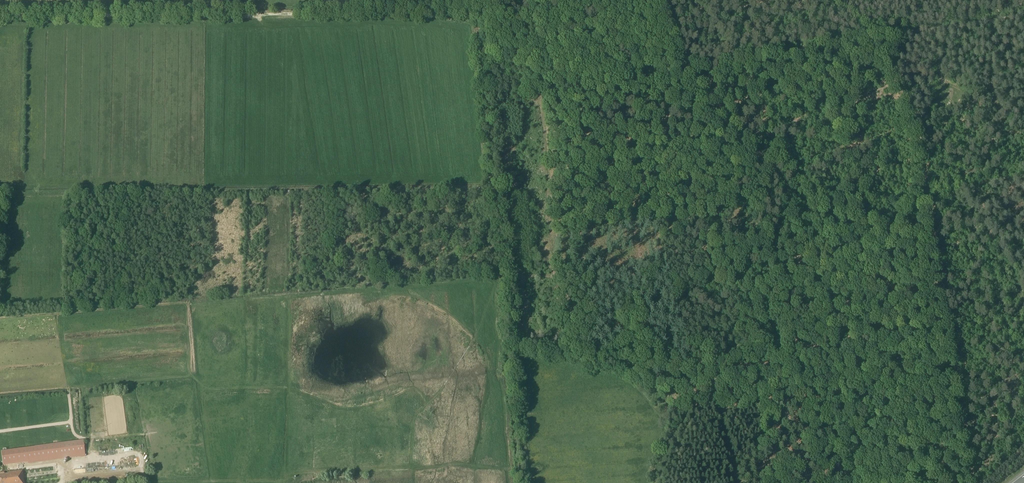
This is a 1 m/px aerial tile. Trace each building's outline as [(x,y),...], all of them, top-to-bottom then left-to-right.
[(86,456),(84,445),(84,440),(35,447),(1,451),(3,463),(8,462),(64,455),(64,457),(72,456),(72,458),(86,456)] [(22,471),(8,473),(8,474),(4,475),(5,476),(0,477),(0,482),(24,482),(22,471)]
